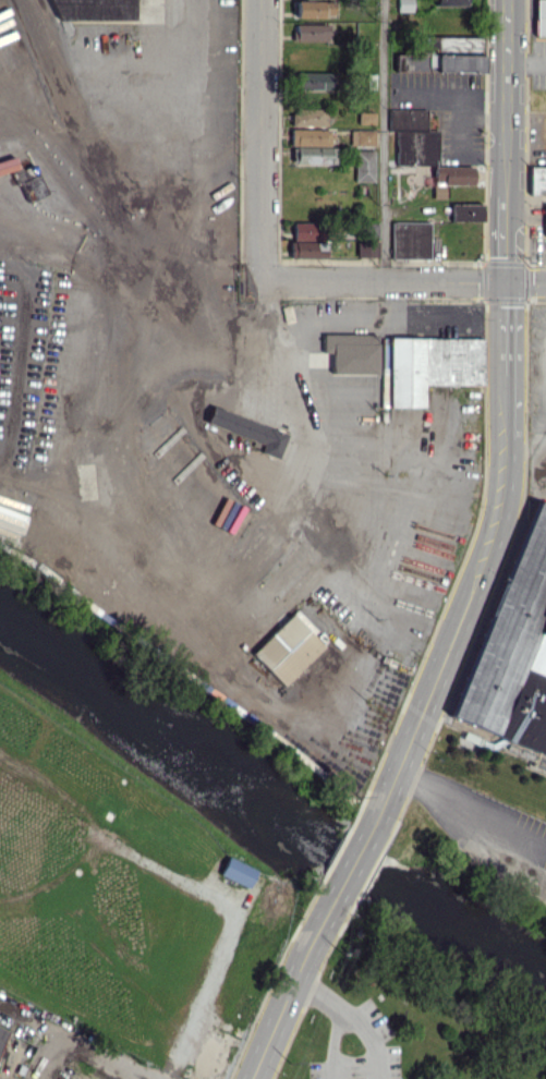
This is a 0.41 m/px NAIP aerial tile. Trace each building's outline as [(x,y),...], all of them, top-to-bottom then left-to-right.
[(49,20),(135,20),(135,0),(42,0),(49,20)] [(296,17),(334,17),(334,0),(296,1),(296,17)] [(413,0),(397,0),(398,11),(413,11),(413,0)] [(545,36),(545,0),(536,0),(535,36),(545,36)] [(328,24),(295,24),(294,40),(328,41),(328,24)] [(482,71),(483,37),(438,36),(437,52),(427,52),(426,70),(482,71)] [(330,72),(294,72),(294,88),(330,89),(330,72)] [(292,125),(326,126),(326,109),(292,108),(292,125)] [(438,130),(426,130),(427,109),(390,109),(389,131),(397,132),(396,164),(437,165),(438,130)] [(358,123),(375,124),(375,112),(359,112),(358,123)] [(291,146),(331,146),(331,129),(291,129),(291,146)] [(375,146),(375,130),(351,129),(351,145),(375,146)] [(294,146),(294,163),(336,163),(336,147),(294,146)] [(374,182),(375,151),(355,150),(355,181),(374,182)] [(13,171),(27,202),(46,194),(33,162),(13,171)] [(473,166),(434,166),(433,198),(445,199),(445,185),(473,185),(473,166)] [(529,193),(545,194),(545,167),(530,166),(529,193)] [(482,221),(482,203),(451,203),(451,220),(482,221)] [(294,240),(318,239),(317,221),(293,222),(294,240)] [(391,258),(429,259),(429,222),(392,222),(391,258)] [(291,258),(325,257),(325,241),(290,241),(291,258)] [(377,334),(322,334),(322,352),(331,352),(330,374),(376,374),(377,334)] [(285,433),(211,406),(205,423),(262,443),(259,452),(276,458),(285,433)] [(529,503),(451,720),(463,725),(461,732),(489,742),(491,737),(535,752),(530,766),(545,771),(545,509),(529,503)] [(250,653),(281,686),(322,647),(291,614),(250,653)] [(248,887),(256,869),(227,857),(219,875),(248,887)]
